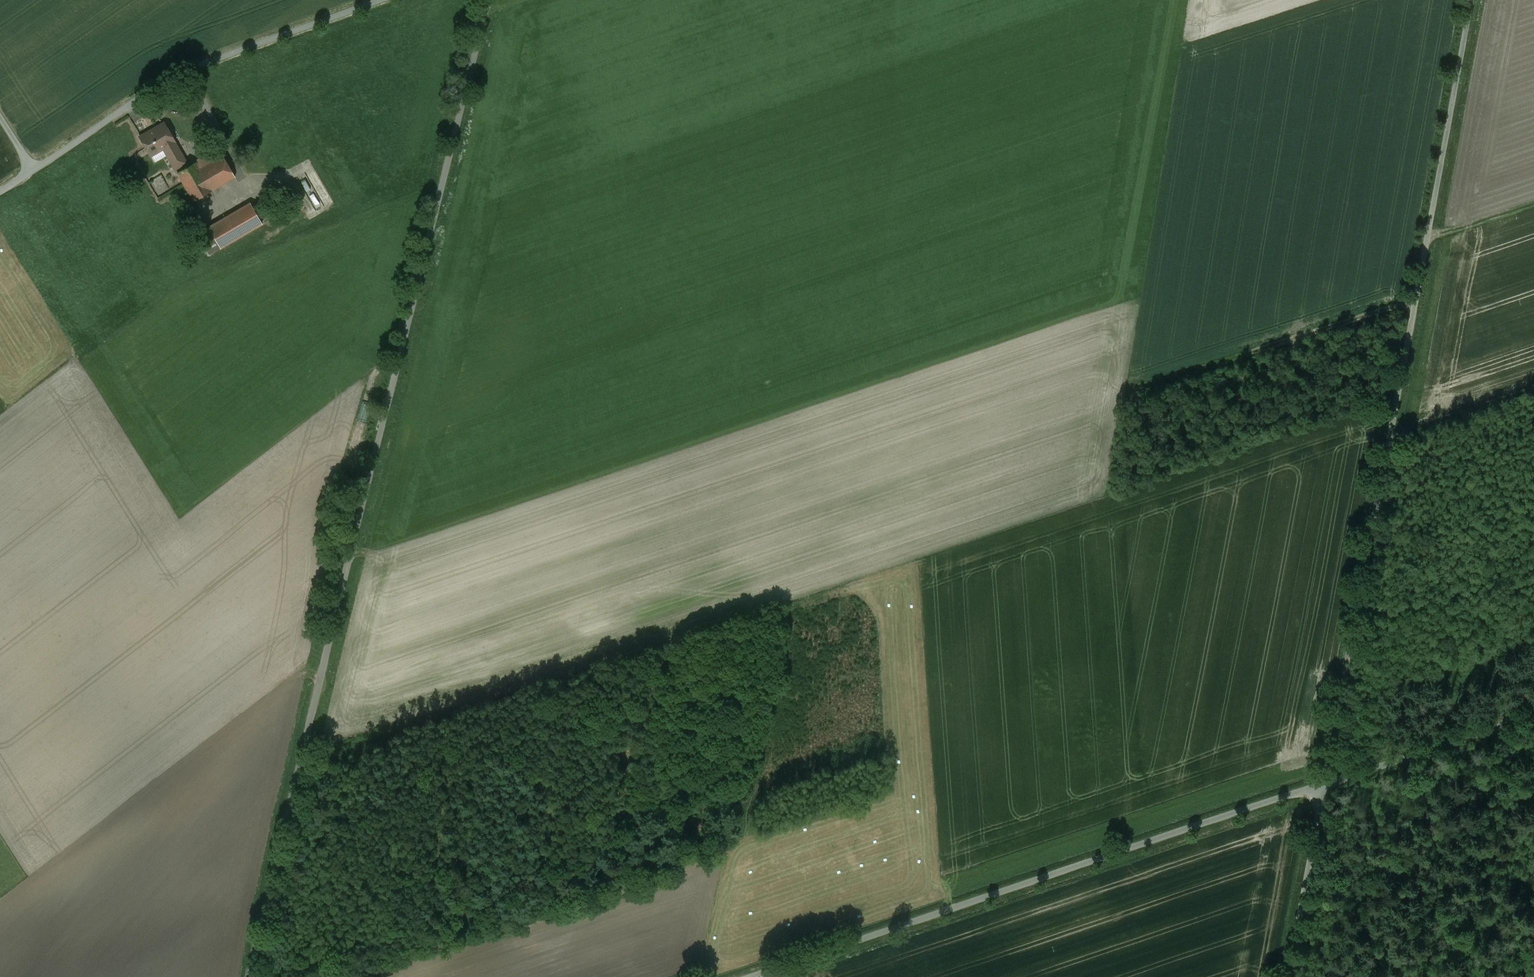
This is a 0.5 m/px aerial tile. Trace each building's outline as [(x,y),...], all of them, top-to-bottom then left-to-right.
[(186,163),(164,123),(155,128),(156,129),(141,137),(155,162),(167,154),(175,168),(186,163)] [(236,178),(222,155),(211,161),(208,155),(195,162),(196,163),(178,173),(188,191),(194,201),(236,178)] [(262,223),(251,202),(208,227),(198,233),(210,254),(262,223)]
